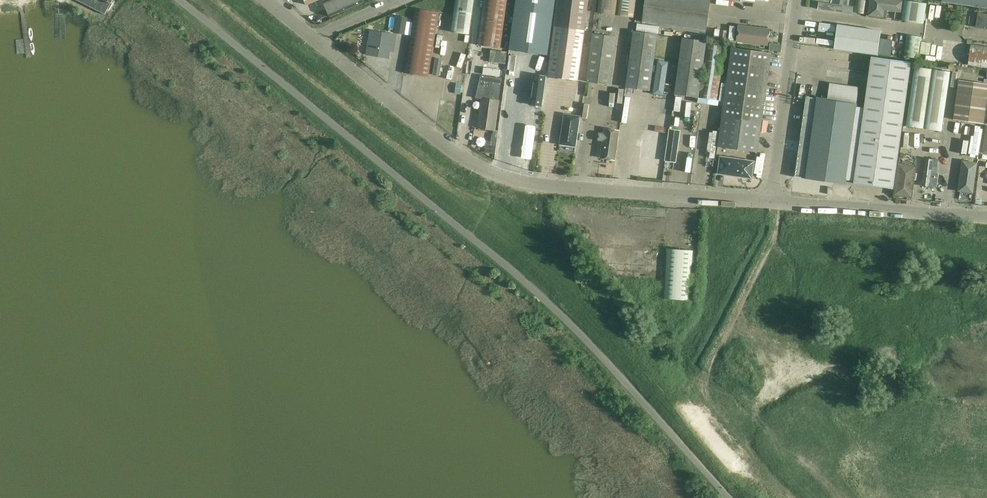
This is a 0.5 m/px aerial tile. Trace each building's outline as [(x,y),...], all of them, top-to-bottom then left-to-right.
[(112,0),(75,0),(104,15),(112,0)] [(343,12),(363,3),(362,0),(337,0),(343,12)] [(469,35),(474,0),(456,0),(451,32),(469,35)] [(493,47),(502,49),(509,0),(484,0),(478,45),(493,47)] [(509,50),(548,56),(556,0),(516,0),(509,50)] [(559,78),(578,81),(589,0),(558,0),(548,77),(559,78)] [(634,18),(636,0),(599,0),(598,13),(634,18)] [(706,30),(710,0),(645,0),(642,21),(706,30)] [(842,0),(840,0),(840,5),(820,2),(819,10),(851,14),(852,7),(847,6),(848,1),(842,0)] [(854,13),(865,14),(867,0),(856,0),(854,13)] [(902,0),(871,0),(869,15),(887,18),(888,10),(902,12),(904,0),(902,0)] [(905,1),(903,11),(902,21),(923,24),(926,4),(905,1)] [(440,12),(415,8),(404,73),(429,77),(440,12)] [(978,14),(976,29),(986,31),(986,15),(978,14)] [(396,34),(404,35),(406,19),(398,18),(396,34)] [(737,42),(769,46),(771,28),(739,24),(737,42)] [(837,25),(834,49),(878,55),(881,31),(837,25)] [(633,32),(625,88),(650,91),(658,36),(633,32)] [(393,51),(395,37),(371,33),(367,55),(388,58),(389,50),(393,51)] [(593,35),(587,72),(586,82),(610,85),(616,38),(593,35)] [(922,37),(906,35),(905,42),(903,57),(918,59),(922,37)] [(682,39),(676,84),(675,94),(699,98),(707,43),(682,39)] [(700,97),(718,100),(725,47),(707,44),(700,97)] [(986,69),(986,48),(971,46),(968,66),(986,69)] [(732,48),(718,147),(757,153),(771,53),(732,48)] [(856,107),(857,104),(809,98),(809,97),(806,96),(806,98),(807,98),(796,177),(795,176),(795,177),(846,184),(846,181),(854,182),(854,184),(893,189),(911,62),(871,57),(864,108),(856,107)] [(497,63),(496,71),(511,72),(512,64),(497,63)] [(913,67),(906,117),(905,127),(941,131),(949,72),(913,67)] [(474,113),(472,127),(494,130),(498,100),(502,78),(481,76),(475,98),(482,99),(481,107),(478,106),(477,113),(474,113)] [(955,110),(954,120),(983,124),(985,114),(986,98),(986,84),(959,80),(955,110)] [(598,121),(598,106),(591,106),(590,120),(598,121)] [(530,107),(526,136),(536,138),(541,108),(530,107)] [(560,144),(575,147),(580,117),(564,115),(560,144)] [(662,122),(661,128),(672,130),(673,124),(662,122)] [(603,142),(602,148),(601,158),(615,160),(619,129),(605,127),(604,134),(599,133),(598,141),(603,142)] [(502,148),(503,137),(495,135),(493,147),(502,148)] [(642,147),(639,160),(653,162),(657,137),(644,135),(643,140),(637,139),(636,146),(642,147)] [(741,177),(752,179),(754,162),(721,157),(718,172),(741,175),(741,177)] [(926,160),(922,186),(930,187),(931,175),(936,176),(939,159),(933,159),(933,161),(926,160)] [(911,197),(915,167),(909,166),(909,162),(903,161),(903,165),(899,165),(895,195),(911,197)] [(958,191),(973,193),(977,163),(963,161),(958,191)] [(664,299),(690,301),(693,251),(667,249),(664,299)]
